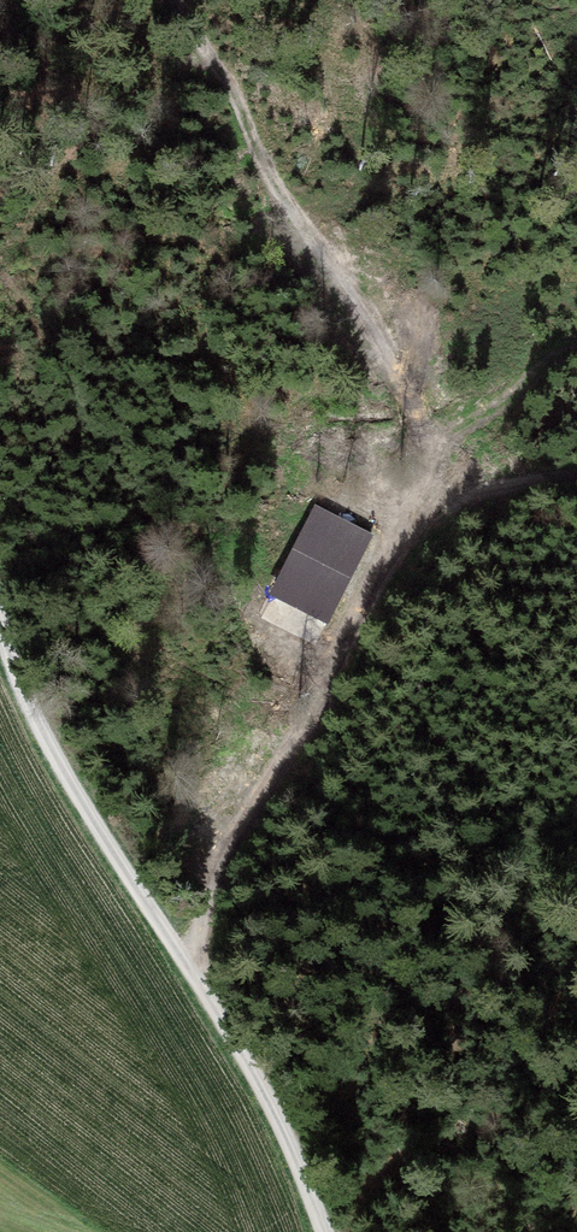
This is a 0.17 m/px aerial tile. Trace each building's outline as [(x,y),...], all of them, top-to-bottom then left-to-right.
[(316,503),(270,589),(331,621),(376,535),(316,503)]
